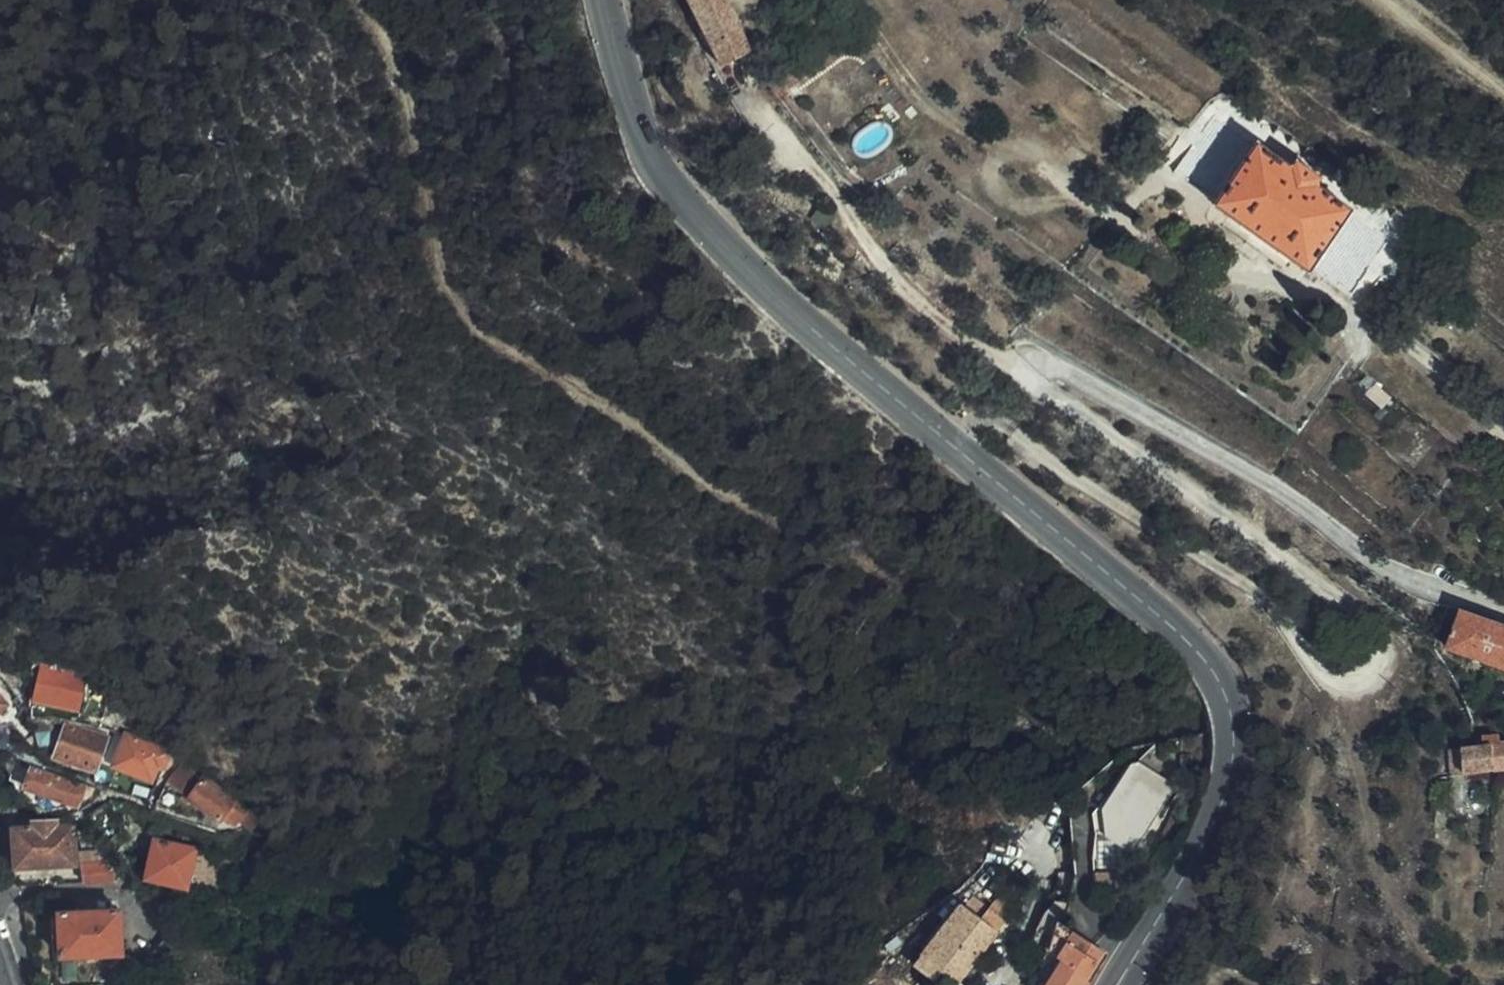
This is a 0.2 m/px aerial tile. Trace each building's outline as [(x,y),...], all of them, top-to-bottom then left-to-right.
[(726,0),(670,0),(705,76),(744,61),(726,0)] [(1355,213),(1319,186),(1324,180),(1299,163),(1294,168),(1262,145),(1216,207),(1310,274),(1355,213)] [(1469,612),(1455,651),(1503,669),(1503,625),(1469,612)] [(78,707),(82,681),(40,672),(37,700),(78,707)] [(94,770),(104,739),(65,724),(55,755),(94,770)] [(154,766),(159,768),(165,752),(122,734),(110,764),(147,780),(154,766)] [(1459,745),(1459,768),(1503,768),(1503,747),(1459,745)] [(1129,851),(1173,789),(1135,763),(1092,825),(1129,851)] [(66,807),(70,812),(91,800),(86,798),(90,793),(93,788),(32,764),(22,794),(40,813),(66,807)] [(246,805),(199,775),(187,794),(222,817),(225,814),(236,821),(246,805)] [(89,883),(122,886),(75,819),(85,854),(81,855),(82,862),(83,883),(89,883)] [(74,865),(73,828),(73,826),(56,827),(56,822),(34,823),(33,827),(18,828),(18,839),(15,841),(15,867),(74,865)] [(157,892),(172,894),(175,885),(212,893),(221,845),(190,838),(158,831),(148,879),(163,883),(157,892)] [(996,934),(958,906),(918,956),(955,984),(956,984),(996,934)] [(122,953),(120,911),(60,913),(61,956),(122,953)] [(1075,933),(1059,958),(1063,961),(1047,984),(1087,984),(1108,954),(1075,933)] [(137,957),(130,953),(111,984),(121,984),(137,957)] [(145,961),(137,957),(121,984),(131,984),(144,963),(145,961)]
